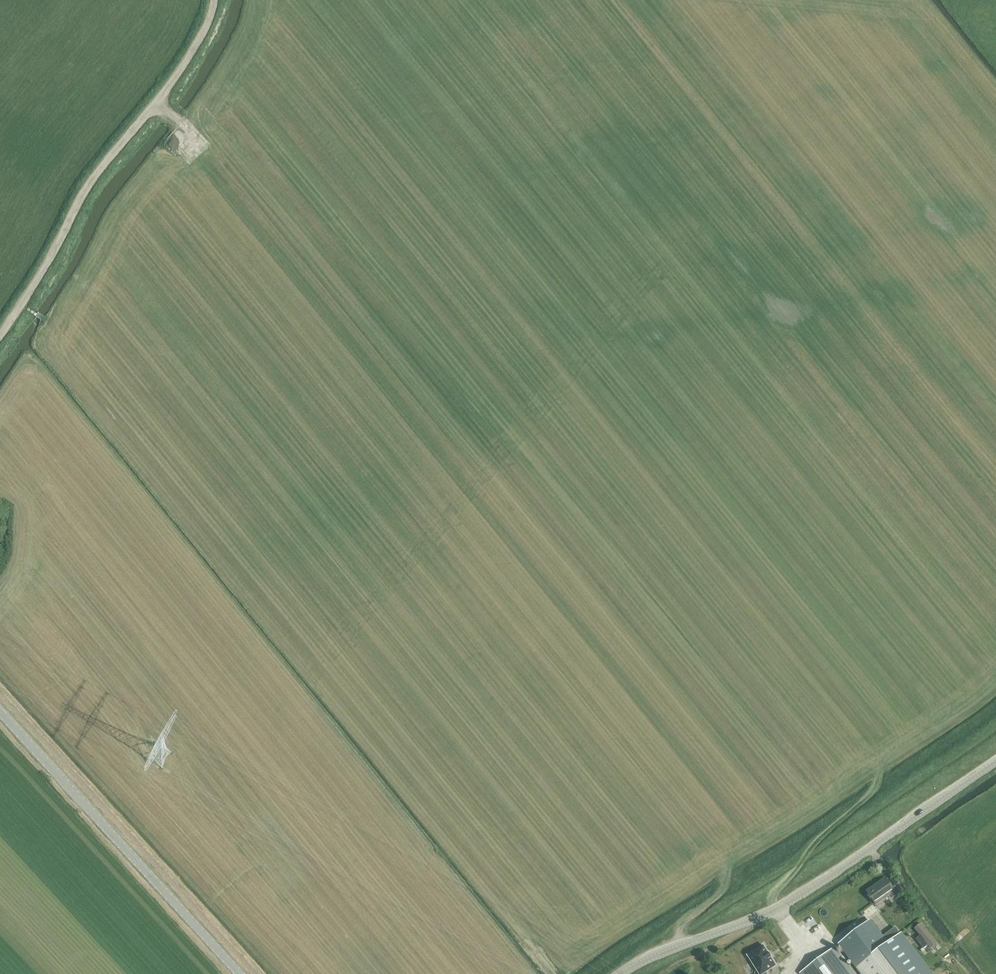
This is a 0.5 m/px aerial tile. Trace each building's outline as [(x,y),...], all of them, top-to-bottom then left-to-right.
[(867,891),(876,905),(895,892),(897,894),(902,891),(894,879),(889,882),(886,878),(867,891)] [(901,933),(887,943),(869,920),(839,943),(862,973),(932,973),(901,933)] [(929,944),(932,948),(939,943),(922,922),(915,928),(920,934),(916,938),(924,948),(929,944)] [(766,972),(775,966),(776,966),(776,965),(771,958),(772,957),(771,957),(769,954),(769,953),(768,953),(764,946),(763,945),(762,945),(763,946),(748,955),(748,954),(747,955),(748,956),(759,973),(767,973),(766,972)] [(833,948),(800,972),(801,973),(853,973),(833,948)]
